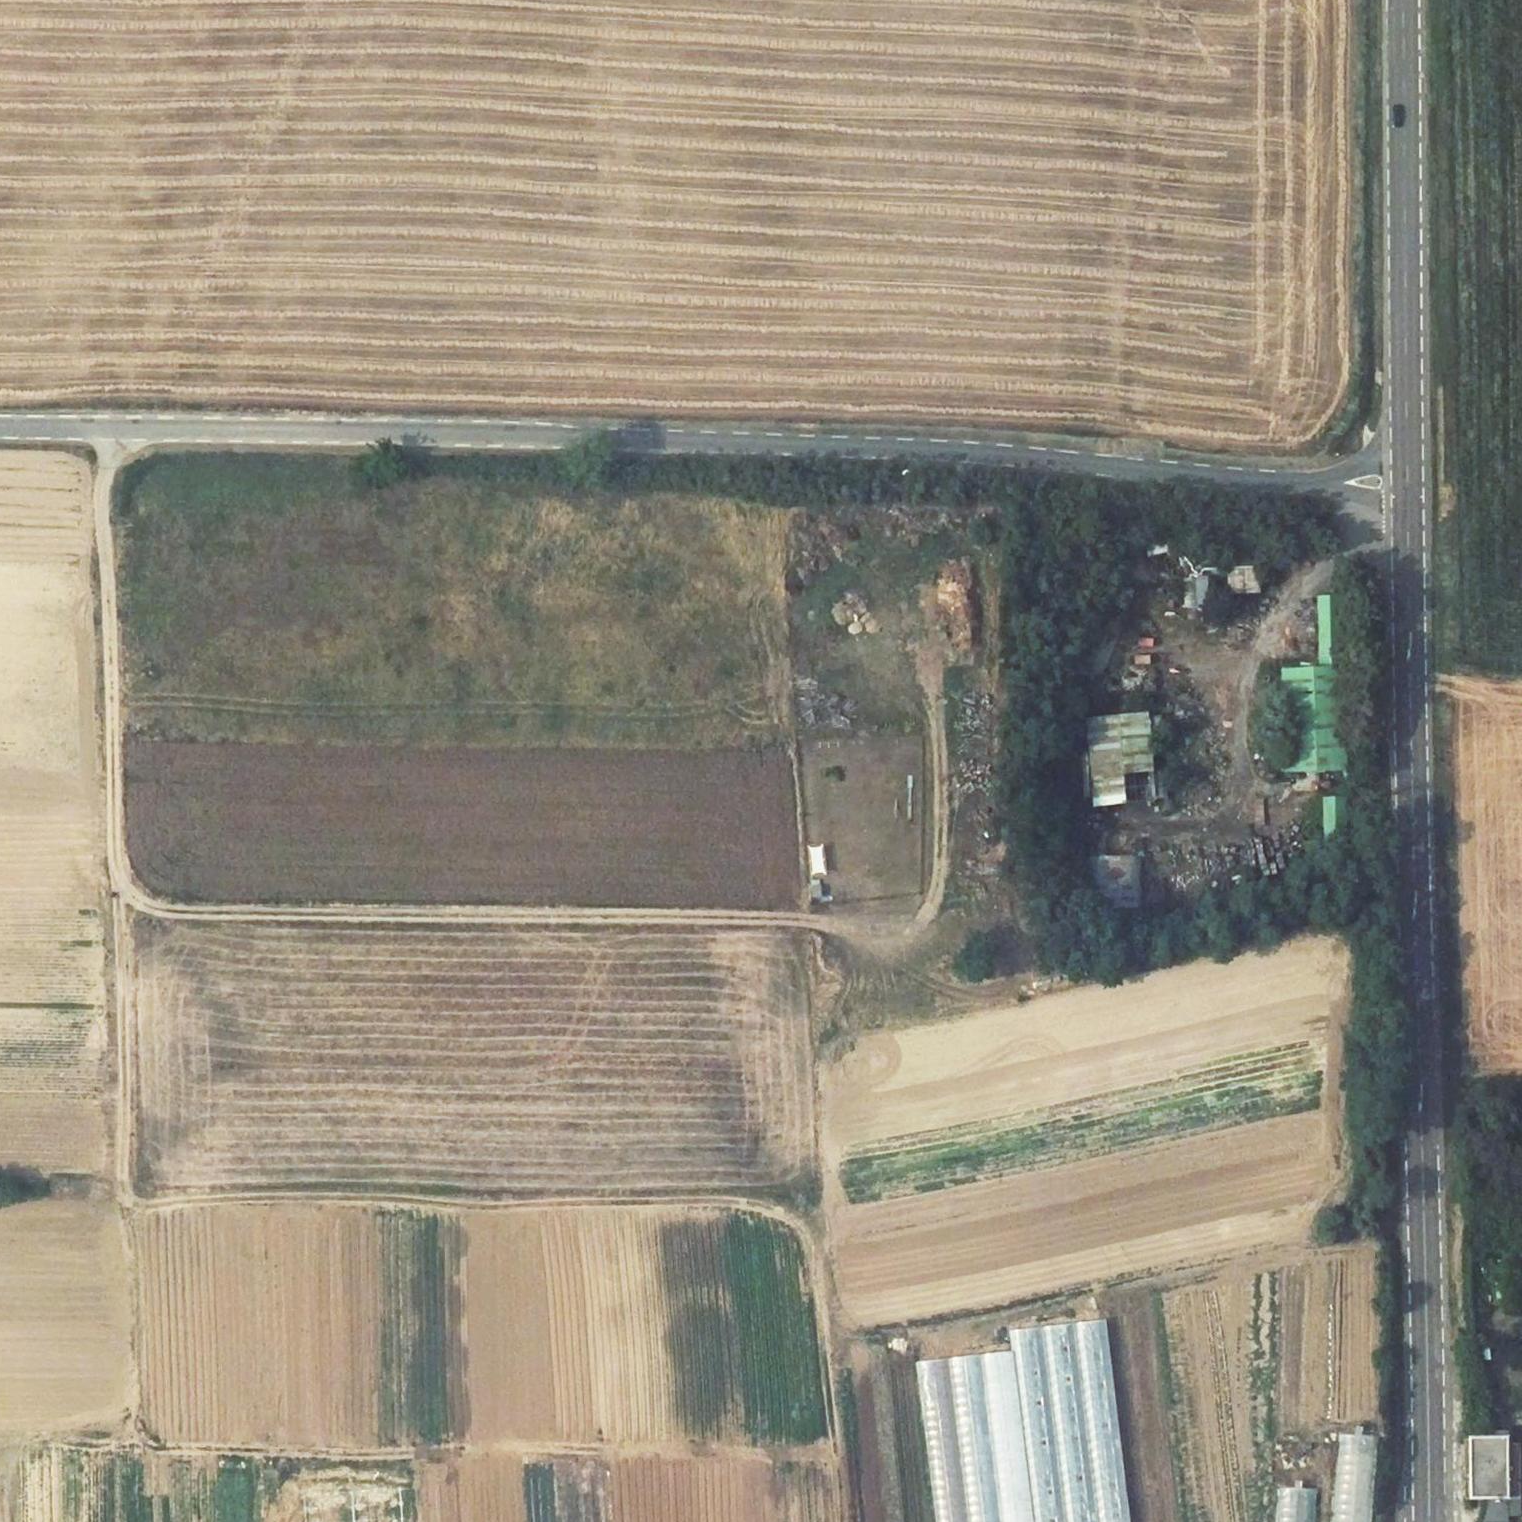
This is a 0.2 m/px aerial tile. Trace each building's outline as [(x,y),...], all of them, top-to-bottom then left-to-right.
[(1283,669),(1288,774),(1353,771),(1345,595),(1316,596),(1319,667),(1283,669)] [(1128,806),(1126,774),(1154,773),(1151,714),(1088,717),(1092,808),(1128,806)] [(1348,836),(1346,797),(1323,798),(1325,838),(1348,836)] [(1095,906),(1137,907),(1138,858),(1096,857),(1095,906)] [(917,1362),(920,1398),(929,1402),(925,1409),(936,1521),(967,1521),(986,1520),(973,1514),(979,1502),(963,1504),(963,1496),(955,1497),(959,1488),(958,1470),(957,1469),(978,1467),(975,1435),(944,1421),(953,1401),(951,1377),(964,1376),(973,1357),(917,1362)] [(1515,1430),(1506,1430),(1506,1422),(1491,1423),(1491,1435),(1488,1435),(1488,1494),(1482,1521),(1507,1521),(1507,1491),(1516,1491),(1515,1430)] [(1488,1494),(1488,1435),(1469,1435),(1469,1495),(1488,1494)] [(1334,1521),(1351,1521),(1358,1448),(1341,1446),(1334,1521)] [(1313,1490),(1275,1489),(1275,1521),(1313,1521),(1313,1490)]
